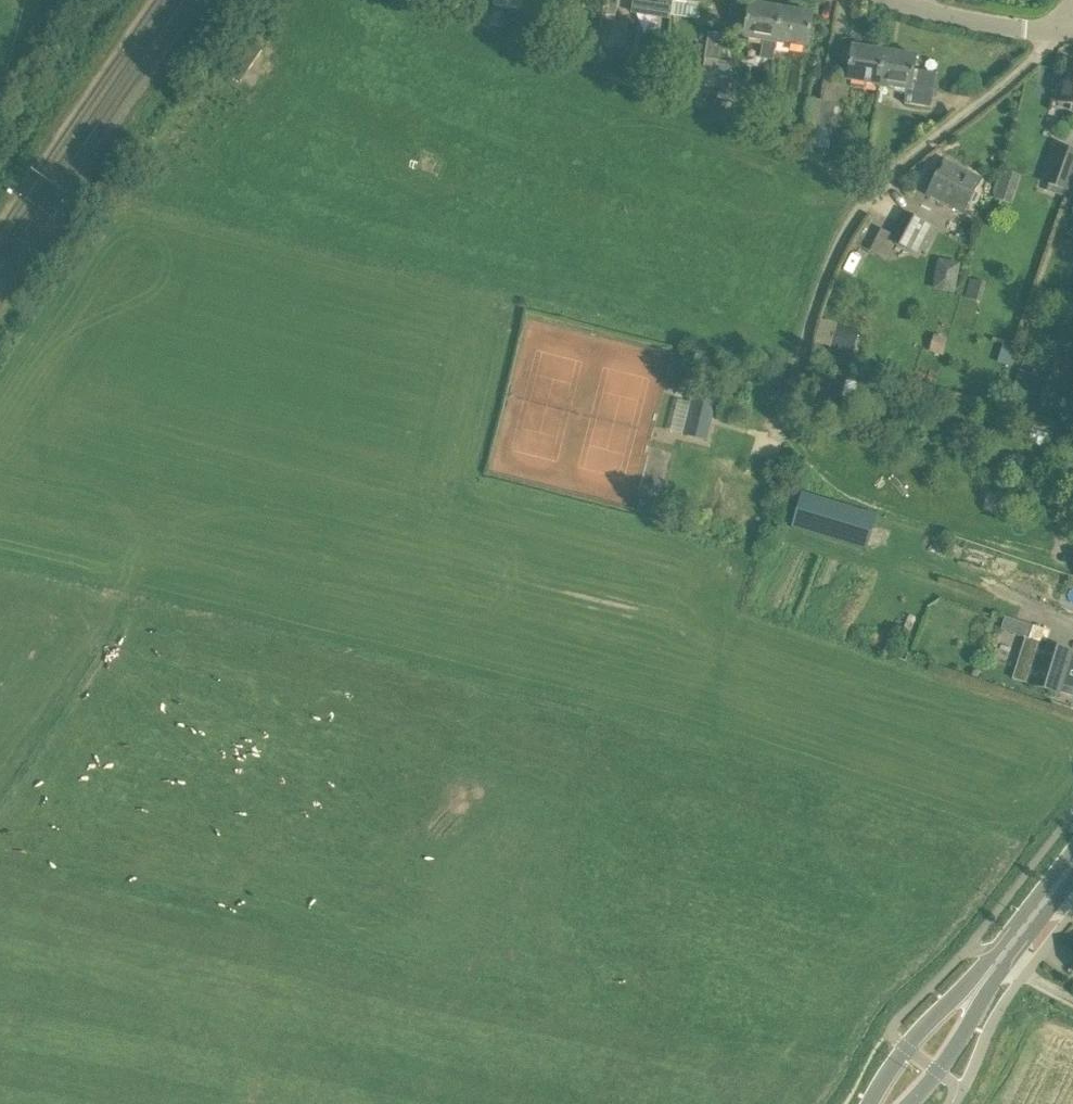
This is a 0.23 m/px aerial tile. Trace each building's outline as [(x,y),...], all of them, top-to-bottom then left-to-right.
[(508,7),(521,10),(523,0),(509,0),(508,7)] [(633,12),(661,16),(662,13),(672,15),(674,0),(635,0),(633,12)] [(774,59),(777,42),(782,8),(749,3),(744,38),(764,40),(761,57),(774,59)] [(782,8),(777,42),(809,47),(814,12),(782,8)] [(612,47),(616,21),(602,19),(597,45),(595,44),(592,65),(609,68),(611,54),(612,47)] [(616,21),(612,47),(625,49),(629,24),(616,21)] [(848,80),(882,85),(887,51),(853,46),(848,80)] [(887,51),(882,85),(908,89),(906,103),(933,106),(938,72),(916,69),(918,55),(887,51)] [(719,61),(708,59),(703,84),(715,86),(719,61)] [(719,61),(715,86),(728,88),(732,63),(719,61)] [(1072,105),(1072,67),(1070,66),(1060,101),(1072,105)] [(715,86),(703,84),(702,91),(714,92),(715,86)] [(822,101),(818,127),(832,129),(836,103),(822,101)] [(829,150),(832,129),(818,127),(815,148),(829,150)] [(1049,184),(1047,189),(1067,196),(1072,178),(1072,151),(1057,145),(1044,182),(1049,184)] [(927,194),(965,213),(982,179),(945,159),(927,194)] [(998,190),(995,198),(1011,203),(1014,195),(998,190)] [(901,247),(918,255),(921,248),(925,250),(935,228),(914,218),(901,247)] [(947,292),(954,293),(959,263),(953,262),(947,292)] [(967,296),(978,299),(982,283),(972,280),(967,296)] [(837,326),(831,347),(852,353),(858,332),(837,326)] [(920,326),(915,341),(886,332),(879,356),(928,372),(935,350),(936,347),(939,338),(940,332),(920,326)] [(1037,405),(1045,408),(1062,358),(1053,355),(1037,405)] [(1041,380),(1019,373),(1018,374),(1014,387),(1013,388),(1035,396),(1041,380)] [(861,403),(865,387),(846,381),(841,397),(861,403)] [(687,426),(708,431),(715,403),(694,398),(687,426)] [(1070,410),(1072,402),(1061,398),(1058,406),(1070,410)] [(877,517),(803,494),(793,528),(867,550),(877,517)] [(637,511),(656,515),(659,503),(640,499),(637,511)] [(1062,694),(1072,657),(1072,653),(1042,643),(1030,684),(1062,694)] [(1062,694),(1072,698),(1072,657),(1062,694)]
